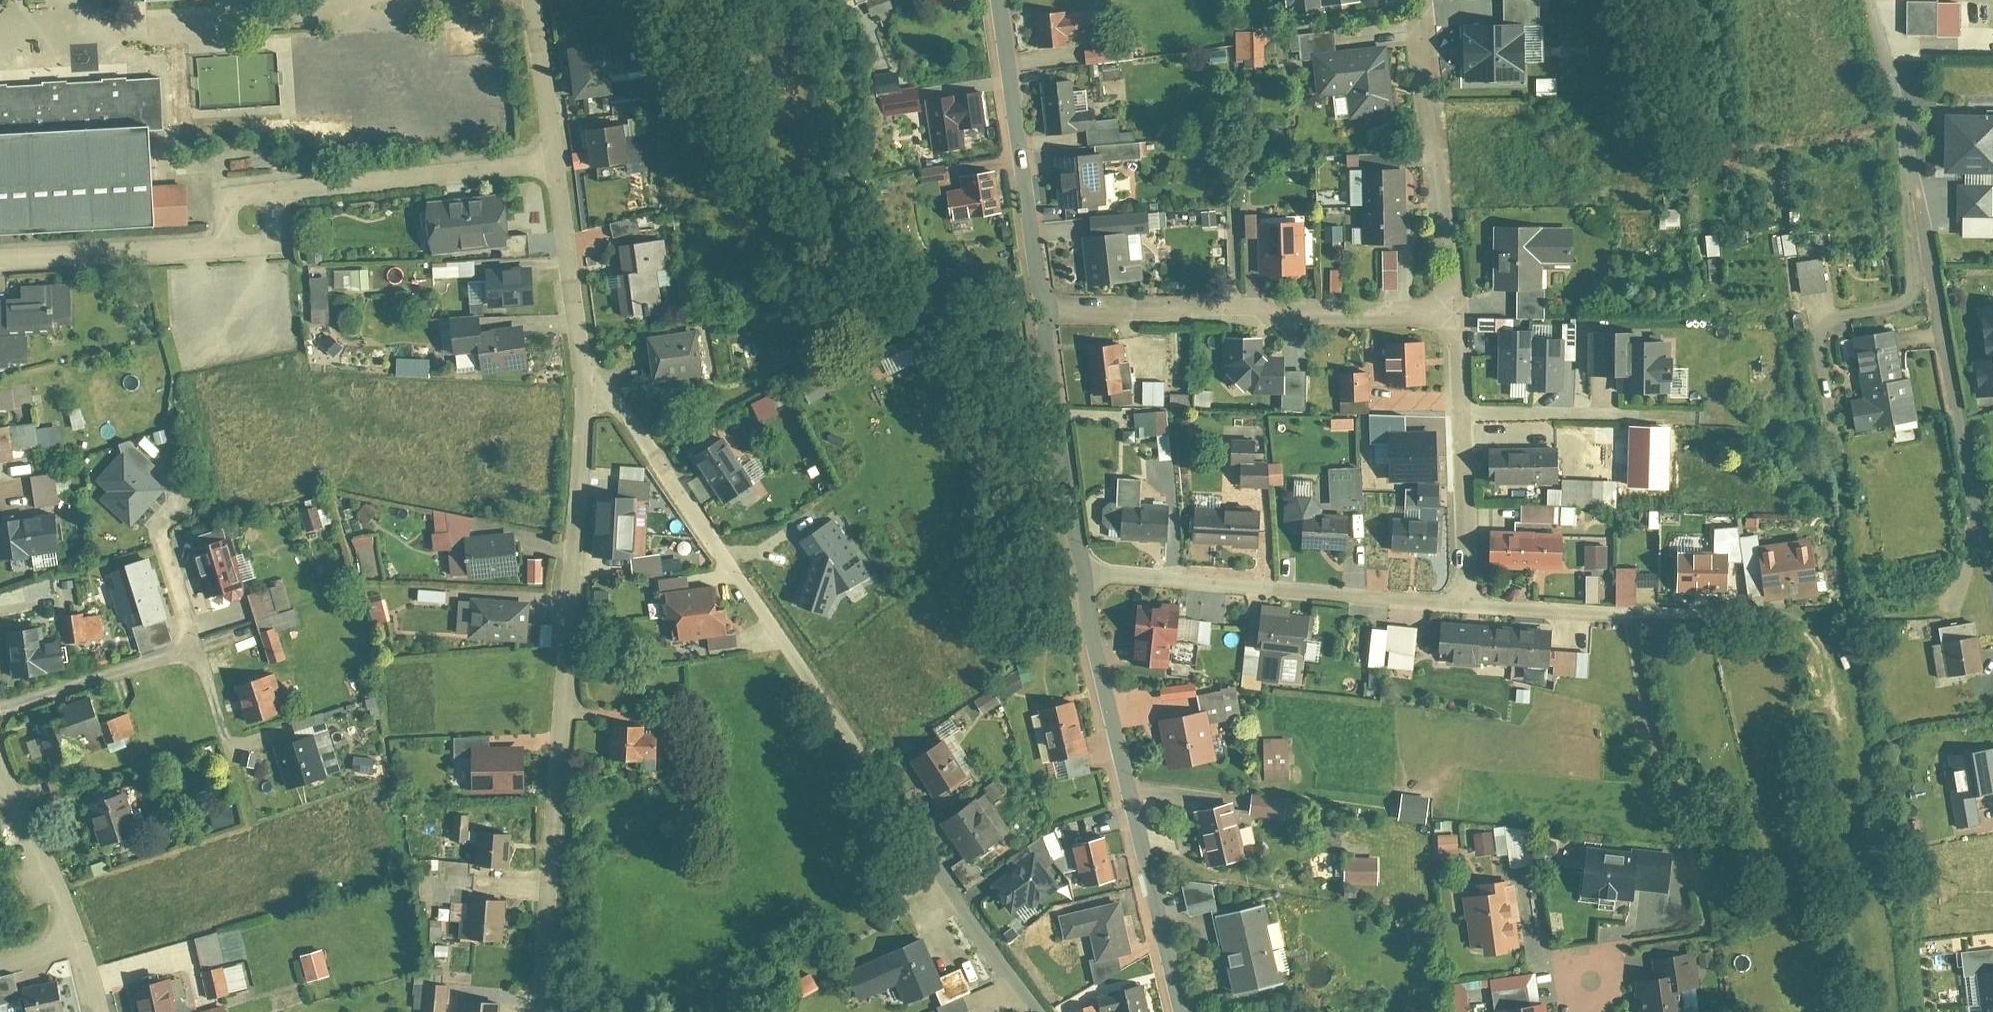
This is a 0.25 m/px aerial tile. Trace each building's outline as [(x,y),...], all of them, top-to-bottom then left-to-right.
[(1315,0),(1285,0),(1287,18),(1316,16),(1316,8),(1315,0)] [(1908,37),(1938,37),(1938,6),(1907,7),(1908,37)] [(1062,15),(1033,17),(1036,50),(1064,48),(1062,15)] [(1517,32),(1463,33),(1465,84),(1519,82),(1517,32)] [(627,41),(568,48),(574,98),(614,95),(613,76),(631,73),(627,41)] [(1385,50),(1313,56),(1318,97),(1348,95),(1351,117),(1392,114),(1385,50)] [(0,91),(0,235),(153,226),(187,224),(185,185),(150,187),(147,125),(161,124),(158,82),(0,91)] [(1070,85),(1038,89),(1045,141),(1077,138),(1070,85)] [(981,91),(953,94),(958,127),(985,123),(981,91)] [(1992,175),(1992,116),(1944,116),(1945,175),(1992,175)] [(619,125),(587,128),(592,164),(623,161),(619,125)] [(1058,215),(1104,209),(1097,158),(1050,163),(1058,215)] [(1005,210),(997,170),(962,175),(965,190),(950,192),(954,218),(1005,210)] [(1401,173),(1359,173),(1362,246),(1402,246),(1401,173)] [(1992,222),(1992,187),(1958,189),(1960,223),(1992,222)] [(433,250),(506,242),(501,198),(427,206),(433,250)] [(1299,229),(1259,229),(1260,280),(1300,280),(1299,229)] [(1568,232),(1493,232),(1494,292),(1538,292),(1538,268),(1568,268),(1568,232)] [(625,273),(617,274),(622,315),(662,310),(657,270),(670,269),(667,240),(621,244),(625,273)] [(1119,241),(1083,244),(1088,289),(1123,286),(1119,241)] [(530,275),(475,278),(477,302),(532,300),(530,275)] [(0,299),(0,366),(30,365),(29,336),(59,335),(58,326),(75,325),(74,287),(16,288),(16,298),(0,299)] [(1977,311),(1982,367),(1992,366),(1992,310),(1977,311)] [(657,379),(702,372),(698,331),(652,337),(657,379)] [(1859,434),(1919,422),(1900,331),(1853,340),(1866,403),(1853,406),(1859,434)] [(522,334),(477,340),(481,370),(526,365),(522,334)] [(1529,336),(1500,335),(1500,382),(1529,382),(1529,345),(1529,336)] [(1622,337),(1592,336),(1591,383),(1620,384),(1622,350),(1622,337)] [(1262,339),(1223,339),(1224,372),(1233,385),(1246,395),(1282,396),(1282,362),(1262,361),(1262,339)] [(1561,345),(1529,345),(1529,392),(1561,393),(1561,345)] [(1422,346),(1384,347),(1385,389),(1422,389),(1422,346)] [(1657,351),(1622,350),(1621,399),(1656,401),(1657,351)] [(1118,351),(1088,352),(1091,398),(1120,398),(1118,351)] [(1992,399),(1992,366),(1974,368),(1978,401),(1992,399)] [(0,428),(0,461),(12,460),(11,450),(38,446),(35,423),(0,428)] [(1433,434),(1388,434),(1388,478),(1433,478),(1433,434)] [(722,438),(692,458),(725,500),(754,480),(722,438)] [(165,488),(123,452),(97,482),(104,489),(98,496),(133,526),(165,488)] [(1561,455),(1488,458),(1489,485),(1561,482),(1561,455)] [(1142,480),(1118,478),(1115,527),(1121,528),(1120,536),(1167,539),(1169,508),(1141,506),(1142,480)] [(635,499),(597,497),(593,555),(632,557),(635,499)] [(1258,519),(1195,516),(1193,546),(1256,549),(1258,519)] [(0,528),(0,547),(3,563),(65,553),(58,518),(0,528)] [(802,540),(815,560),(801,603),(827,612),(835,590),(839,596),(871,575),(835,519),(802,540)] [(1346,528),(1303,526),(1302,548),(1345,550),(1346,528)] [(1435,533),(1392,531),(1392,551),(1434,553),(1435,533)] [(513,534),(465,539),(470,578),(519,573),(513,534)] [(226,540),(191,550),(206,595),(239,587),(226,540)] [(1564,541),(1490,540),(1489,568),(1563,568),(1564,541)] [(1768,604),(1819,596),(1810,540),(1759,548),(1768,604)] [(1680,549),(1678,591),(1726,593),(1728,552),(1680,549)] [(168,615),(151,556),(114,567),(131,626),(168,615)] [(714,585),(660,592),(663,618),(671,617),(674,640),(728,634),(725,608),(717,609),(714,585)] [(285,588),(252,597),(260,620),(292,610),(285,588)] [(531,598),(471,596),(468,636),(528,640),(531,598)] [(62,615),(65,644),(101,640),(99,616),(83,618),(83,613),(62,615)] [(1170,619),(1135,618),(1133,666),(1167,668),(1170,619)] [(1310,627),(1262,623),(1256,682),(1302,687),(1310,627)] [(41,626),(8,630),(13,679),(46,676),(45,671),(60,670),(58,643),(42,644),(41,626)] [(1972,626),(1932,632),(1941,679),(1979,673),(1972,626)] [(1492,632),(1440,628),(1437,659),(1491,664),(1553,665),(1552,633),(1492,632)] [(269,675),(235,684),(246,722),(281,713),(269,675)] [(1072,706),(1037,713),(1048,766),(1082,759),(1072,706)] [(101,743),(91,708),(40,723),(57,772),(85,764),(82,749),(101,743)] [(1201,718),(1159,724),(1168,772),(1211,765),(1201,718)] [(643,724),(612,724),(613,757),(659,757),(658,734),(643,735),(643,724)] [(308,736),(274,745),(285,786),(319,775),(308,736)] [(938,750),(906,769),(929,803),(960,784),(938,750)] [(526,752),(475,753),(475,791),(526,790),(526,752)] [(1950,759),(1956,803),(1972,801),(1992,799),(1992,755),(1950,759)] [(117,792),(85,802),(101,842),(132,832),(117,792)] [(976,793),(942,816),(970,855),(1004,832),(976,793)] [(1288,803),(1251,798),(1249,815),(1286,820),(1288,803)] [(1972,801),(1956,803),(1960,832),(1975,830),(1972,801)] [(1226,811),(1196,817),(1208,872),(1237,866),(1226,811)] [(507,864),(509,836),(481,834),(478,862),(507,864)] [(1102,847),(1074,852),(1082,892),(1110,887),(1102,847)] [(1672,853),(1633,851),(1632,859),(1630,889),(1670,892),(1672,853)] [(1632,859),(1586,856),(1583,900),(1629,903),(1630,889),(1632,859)] [(1033,861),(991,890),(1011,921),(1054,889),(1033,861)] [(1377,862),(1348,862),(1349,884),(1378,883),(1377,862)] [(1477,898),(1464,899),(1468,948),(1479,948),(1479,960),(1511,958),(1506,886),(1476,888),(1477,898)] [(468,939),(504,941),(507,904),(470,902),(468,939)] [(1116,907),(1058,920),(1063,942),(1090,936),(1097,964),(1129,957),(1116,907)] [(1260,912),(1215,922),(1232,998),(1277,989),(1260,912)] [(241,933),(201,941),(206,966),(247,957),(241,933)] [(941,992),(922,942),(847,972),(860,1005),(897,990),(904,1007),(941,992)] [(328,977),(322,953),(302,958),(308,982),(328,977)] [(1637,985),(1641,1011),(1683,1011),(1680,988),(1695,986),(1691,958),(1653,963),(1655,983),(1637,985)] [(222,970),(202,974),(208,1000),(227,996),(222,970)] [(1979,974),(1983,1011),(1992,1011),(1992,972),(1979,974)] [(21,1003),(15,977),(0,980),(0,1007),(21,1003)] [(166,981),(133,988),(139,1011),(173,1011),(166,981)] [(449,989),(426,987),(424,1011),(447,1011),(449,989)] [(60,988),(27,995),(31,1011),(64,1011),(60,988)] [(1105,997),(1108,1011),(1145,1011),(1141,990),(1105,997)] [(500,1005),(464,1001),(463,1011),(499,1011),(500,1005)]
